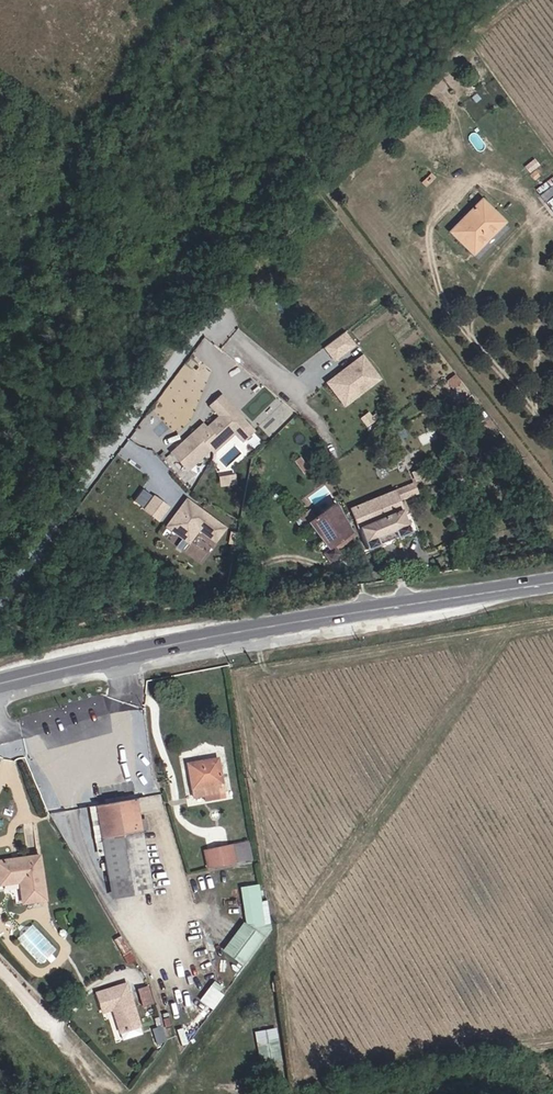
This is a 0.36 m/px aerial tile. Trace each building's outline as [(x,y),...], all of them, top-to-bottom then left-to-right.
[(540,167),(535,159),(523,167),(529,175),(535,171),(540,167)] [(540,178),(535,171),(529,175),(534,182),(540,178)] [(436,179),(430,173),(421,182),(426,188),(436,179)] [(549,180),(535,189),(552,212),(552,186),(549,180)] [(449,233),(473,257),(506,224),(482,200),(449,233)] [(323,347),(334,361),(355,343),(344,330),(323,347)] [(361,352),(324,381),(344,407),(381,377),(361,352)] [(214,413),(169,451),(187,472),(233,432),(241,441),(254,430),(221,391),(206,404),(214,413)] [(258,422),(271,435),(293,415),(281,401),(258,422)] [(310,510),(327,498),(317,493),(306,501),(310,510)] [(347,516),(366,556),(411,540),(405,524),(410,521),(406,512),(401,513),(399,509),(421,501),(412,493),(347,516)] [(158,521),(169,505),(152,494),(141,509),(158,521)] [(215,543),(228,527),(185,496),(163,526),(185,541),(194,528),(215,543)] [(305,528),(318,546),(324,554),(348,536),(330,511),(309,524),(303,515),(292,522),(299,532),(305,528)] [(318,546),(312,549),(325,566),(335,559),(333,557),(352,542),(348,536),(324,554),(318,546)] [(194,773),(201,773),(200,764),(180,766),(181,771),(194,769),(194,773)] [(181,771),(180,766),(169,767),(176,813),(205,810),(201,773),(194,773),(194,769),(181,771)] [(138,809),(163,808),(163,794),(138,795),(138,809)] [(94,890),(134,886),(125,810),(85,813),(86,821),(80,822),(81,832),(88,832),(94,890)] [(206,868),(253,859),(249,839),(202,849),(206,868)] [(0,866),(0,888),(14,885),(19,905),(41,899),(31,858),(0,866)] [(94,890),(95,903),(135,899),(134,886),(94,890)] [(225,912),(242,910),(240,892),(222,895),(225,912)] [(242,910),(225,912),(227,931),(244,929),(242,910)] [(212,1009),(225,991),(212,981),(198,999),(212,1009)] [(137,987),(141,1006),(154,1003),(150,984),(137,987)] [(107,989),(80,1004),(89,1021),(102,1014),(105,1018),(103,1024),(111,1039),(128,1029),(107,989)] [(162,1026),(154,1027),(157,1042),(164,1041),(162,1026)] [(277,1027),(255,1029),(259,1064),(281,1061),(277,1027)]
